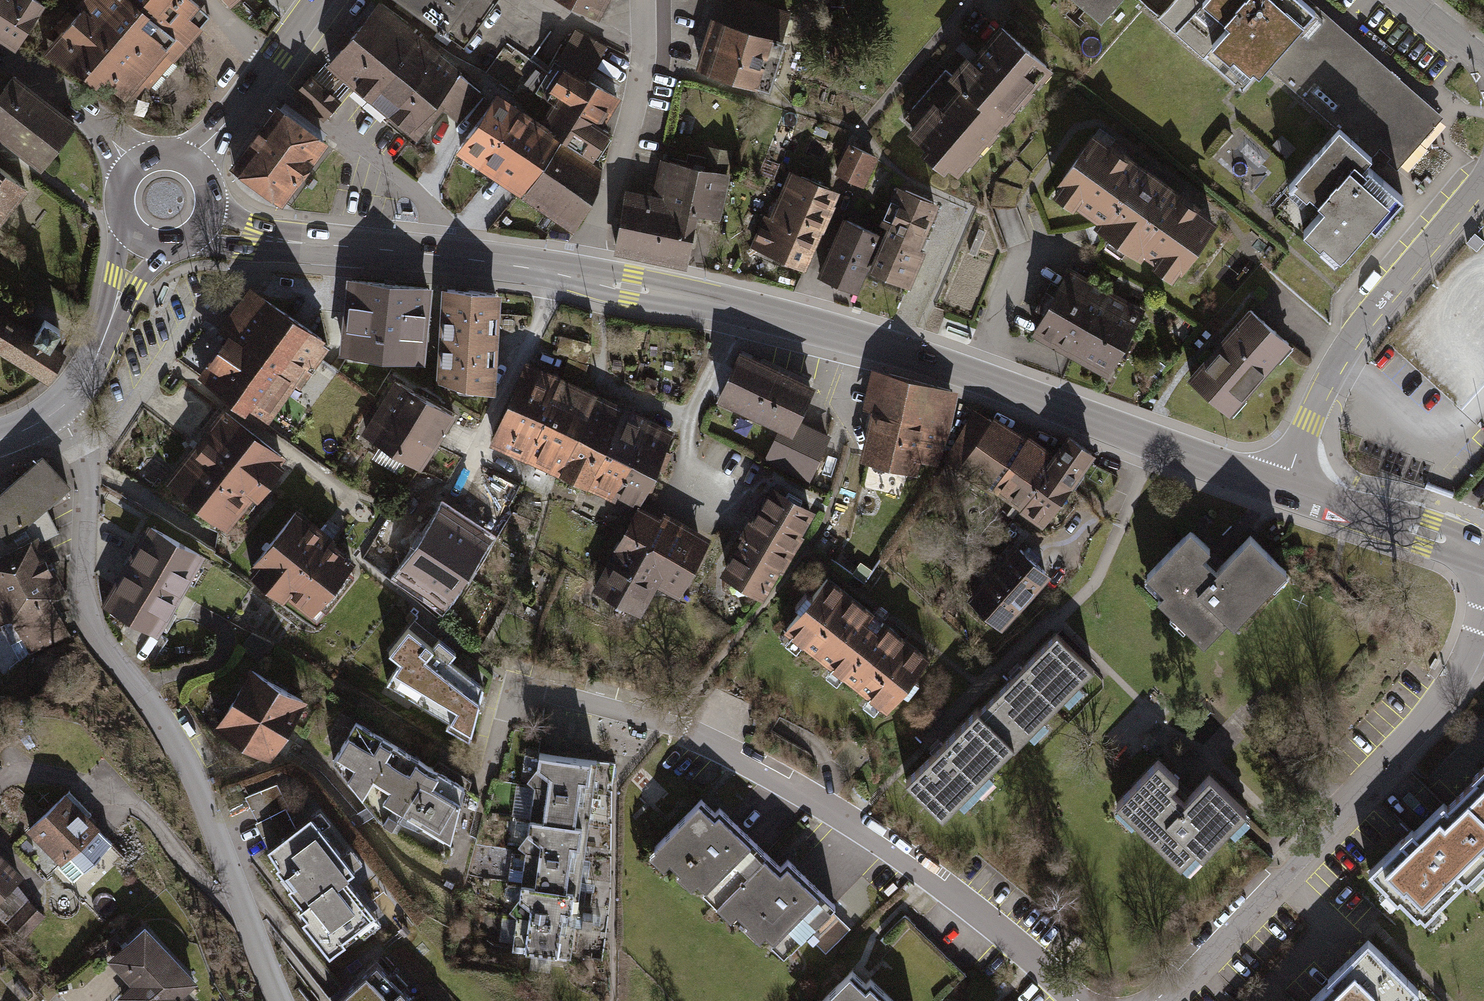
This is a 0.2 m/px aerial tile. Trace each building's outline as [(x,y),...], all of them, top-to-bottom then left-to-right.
[(16,42),(42,0),(0,0),(0,32),(16,42)] [(52,44),(104,84),(110,76),(133,93),(147,76),(155,82),(210,11),(196,0),(86,0),(52,44)] [(381,0),(380,0),(327,65),(418,140),(444,109),(463,125),(485,94),(461,72),(463,69),(381,0)] [(465,48),(498,0),(402,0),(465,48)] [(595,18),(605,0),(563,0),(595,18)] [(709,17),(693,69),(768,92),(791,12),(751,0),(725,0),(718,20),(709,17)] [(1101,24),(1123,0),(1074,0),(1101,24)] [(1159,18),(1203,58),(1213,44),(1230,59),(1233,56),(1250,71),(1253,67),(1259,73),(1265,67),(1337,130),(1288,187),(1291,189),(1286,195),(1300,206),(1310,196),(1324,209),(1302,232),(1320,247),(1324,243),(1340,259),(1368,227),(1378,234),(1405,199),(1367,165),(1380,148),(1390,158),(1387,162),(1397,169),(1443,118),(1311,0),(1175,0),(1159,18)] [(1051,66),(1000,24),(969,59),(965,56),(947,78),(950,81),(908,129),(924,145),(918,150),(942,173),(948,168),(956,175),(1051,66)] [(606,125),(622,98),(589,79),(608,45),(577,29),(557,61),(554,59),(536,92),(552,102),(542,120),(565,135),(521,200),(574,232),(600,188),(604,166),(595,160),(613,131),(606,125)] [(324,65),(315,76),(340,98),(350,87),(324,65)] [(8,73),(0,83),(0,138),(36,165),(70,119),(8,73)] [(312,73),(293,94),(324,121),(342,100),(340,98),(315,76),(312,73)] [(455,152),(521,194),(562,134),(498,92),(455,152)] [(329,140),(276,102),(230,165),(283,205),(329,140)] [(1112,147),(1093,133),(1056,183),(1058,185),(1050,197),(1172,282),(1180,268),(1183,270),(1220,224),(1198,208),(1200,206),(1114,144),(1112,147)] [(878,158),(848,143),(834,175),(864,189),(878,158)] [(732,150),(706,145),(701,168),(727,174),(732,150)] [(701,168),(658,159),(651,195),(623,190),(612,248),(687,262),(695,218),(720,222),(729,174),(727,174),(701,168)] [(0,160),(0,236),(1,236),(37,189),(0,160)] [(840,193),(788,171),(769,217),(763,215),(749,248),(804,271),(840,193)] [(938,203),(895,185),(878,226),(884,229),(867,271),(909,288),(925,251),(920,249),(938,203)] [(880,234),(842,217),(816,277),(856,294),(880,234)] [(1476,229),(1468,240),(1480,249),(1483,243),(1483,235),(1476,229)] [(1144,308),(1069,264),(1030,331),(1105,374),(1144,308)] [(424,362),(428,289),(344,285),(341,358),(424,362)] [(327,339),(250,286),(222,324),(229,330),(197,375),(264,424),(295,382),(301,386),(330,346),(325,342),(327,339)] [(502,292),(442,287),(437,381),(498,395),(502,292)] [(1292,345),(1249,308),(1186,378),(1229,417),(1292,345)] [(43,378),(63,349),(48,339),(57,325),(41,315),(31,329),(0,309),(0,350),(43,378)] [(813,386),(739,352),(716,402),(779,430),(765,462),(811,482),(831,436),(797,421),(813,386)] [(674,430),(527,361),(488,445),(637,513),(640,505),(658,467),(665,470),(673,453),(665,450),(674,430)] [(958,392),(871,371),(862,409),(870,411),(857,460),(917,476),(920,461),(938,465),(958,392)] [(451,412),(393,379),(362,433),(420,466),(451,412)] [(287,457),(223,408),(164,481),(229,530),(287,457)] [(974,410),(943,461),(1042,529),(1096,456),(1067,436),(1055,453),(993,416),(991,419),(974,410)] [(40,534),(43,540),(60,532),(47,507),(74,484),(46,452),(0,493),(0,554),(40,534)] [(812,512),(771,485),(717,577),(761,601),(812,512)] [(662,516),(640,505),(637,513),(592,590),(643,615),(658,588),(680,599),(712,538),(665,510),(662,516)] [(485,542),(439,512),(399,572),(445,603),(485,542)] [(333,542),(297,514),(251,572),(286,600),(289,595),(312,613),(352,563),(330,545),(333,542)] [(206,558),(149,524),(102,603),(159,637),(206,558)] [(1192,532),(1144,578),(1162,595),(1157,600),(1204,649),(1228,622),(1235,628),(1288,575),(1249,537),(1215,572),(1203,560),(1210,552),(1192,532)] [(0,554),(0,622),(1,624),(5,623),(22,663),(74,643),(55,598),(68,592),(40,534),(0,554)] [(965,599),(1001,632),(1050,576),(1014,545),(965,599)] [(782,633),(886,715),(909,682),(930,660),(827,576),(782,633)] [(434,647),(409,627),(389,652),(401,662),(388,683),(451,721),(448,727),(471,741),(484,688),(450,660),(456,653),(440,640),(434,647)] [(904,783),(943,822),(1094,672),(1055,635),(904,783)] [(307,701),(250,668),(214,729),(271,762),(307,701)] [(466,788),(357,724),(336,762),(380,819),(448,858),(466,788)] [(570,958),(592,759),(531,752),(510,951),(570,958)] [(1196,853),(1203,859),(1246,815),(1208,778),(1184,803),(1171,792),(1178,783),(1158,764),(1115,807),(1180,869),(1196,853)] [(1425,925),(1483,868),(1483,771),(1449,809),(1444,804),(1369,875),(1425,925)] [(359,871),(315,813),(297,828),(286,808),(290,807),(282,782),(246,798),(258,821),(255,823),(269,851),(278,866),(275,868),(291,887),(288,889),(302,908),(297,913),(331,957),(346,944),(344,941),(376,916),(349,879),(359,871)] [(71,792),(30,829),(75,878),(116,841),(71,792)] [(767,934),(775,941),(773,944),(786,957),(838,907),(788,860),(782,867),(721,808),(716,813),(704,801),(652,857),(665,869),(671,863),(681,871),(678,875),(695,889),(699,884),(705,889),(703,892),(733,921),(738,914),(750,925),(748,927),(761,940),(767,934)] [(0,850),(0,920),(22,940),(46,913),(32,900),(19,882),(25,876),(0,850)] [(151,924),(112,960),(134,984),(122,996),(127,1000),(200,1000),(195,995),(206,984),(151,924)] [(1420,996),(1367,943),(1328,982),(1330,984),(1312,1000),(1414,1000),(1420,996)] [(379,962),(337,1000),(415,1000),(379,962)] [(873,979),(869,983),(854,972),(825,1000),(896,1000),(873,979)]
